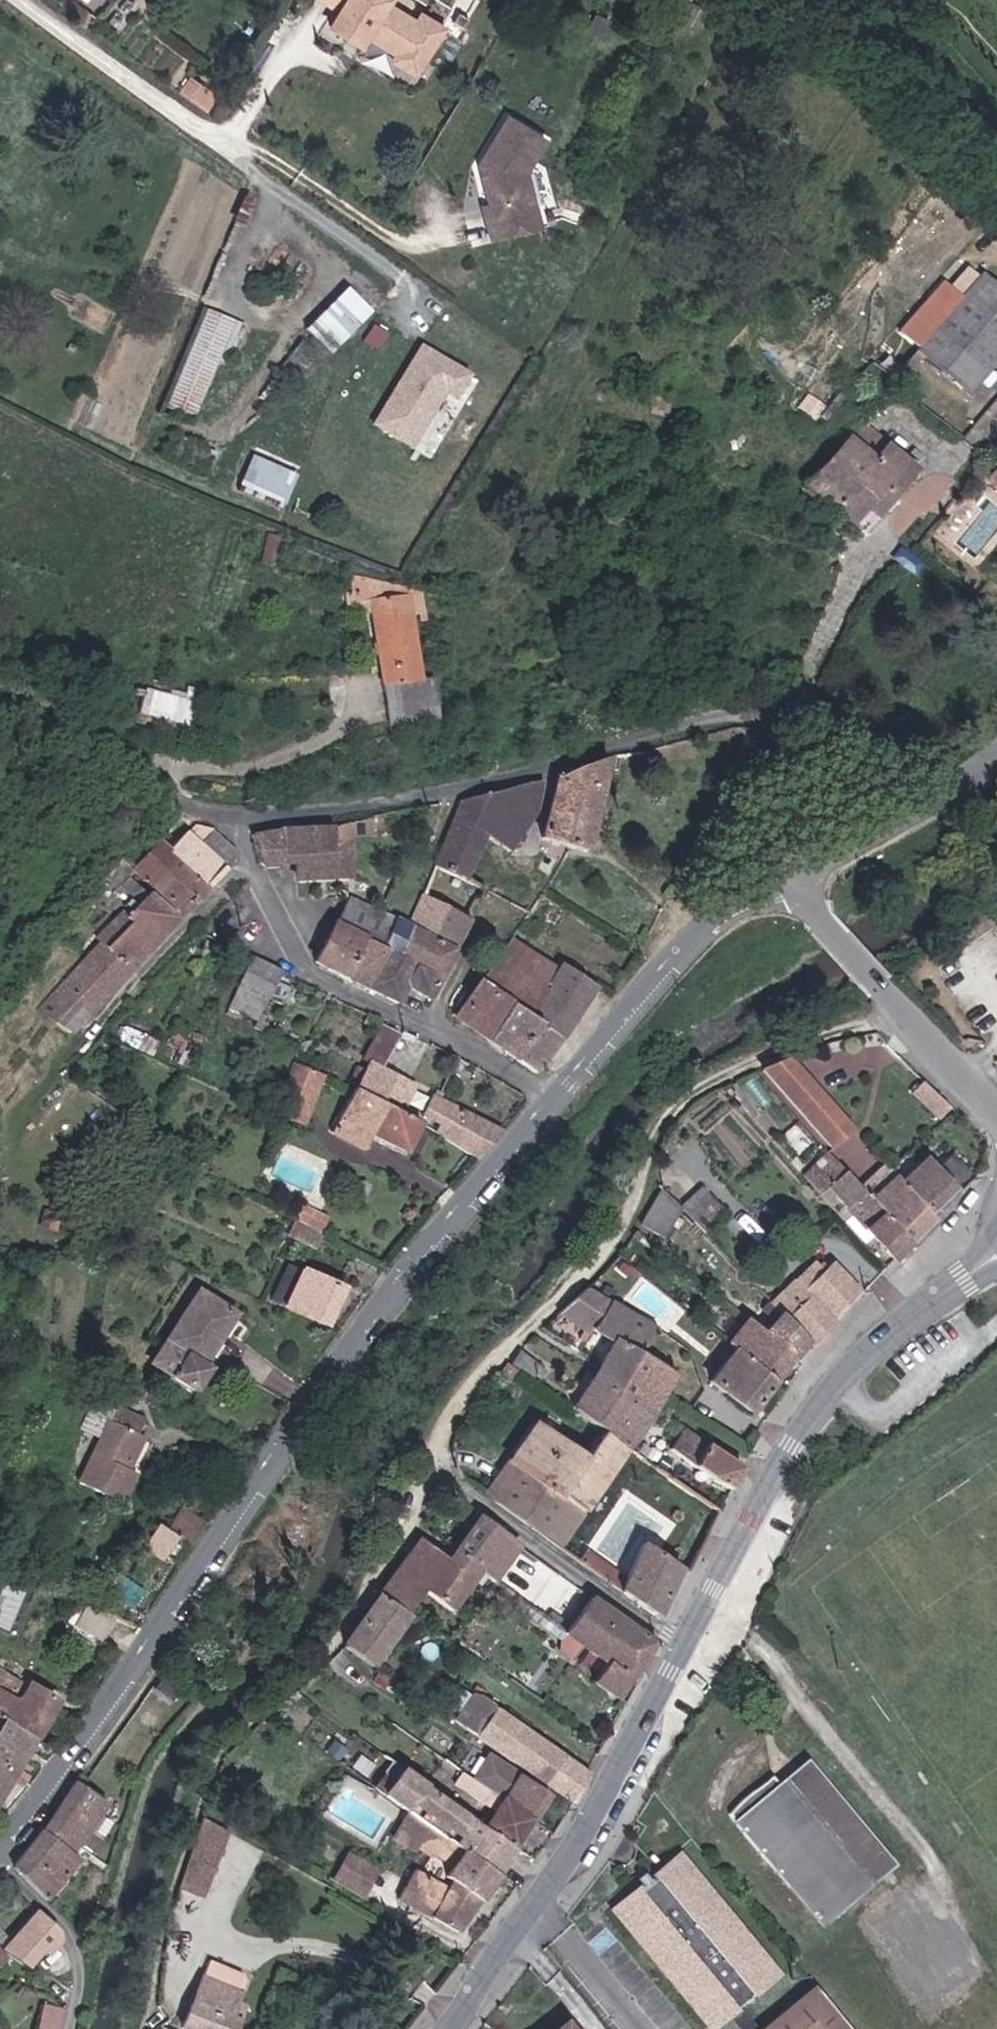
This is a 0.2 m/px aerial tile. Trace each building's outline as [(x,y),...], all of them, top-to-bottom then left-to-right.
[(447,25),(398,0),(322,0),(338,8),(329,25),(423,72),(447,25)] [(675,15),(689,25),(702,5),(694,0),(685,0),(675,15)] [(549,137),(512,116),(480,165),(492,236),(543,225),(529,168),(549,137)] [(976,394),(996,369),(996,288),(967,263),(906,335),(976,394)] [(333,352),(375,310),(350,284),(307,326),(333,352)] [(224,345),(232,348),(243,319),(205,305),(168,405),(198,416),(224,345)] [(430,457),(477,374),(420,341),(373,425),(430,457)] [(878,459),(890,446),(863,423),(852,436),(878,459)] [(918,470),(890,446),(878,459),(852,436),(811,484),(867,532),(918,470)] [(241,484),(287,502),(299,470),(253,453),(241,484)] [(359,602),(374,602),(378,679),(383,679),(418,678),(418,612),(427,611),(426,592),(361,573),(359,602)] [(432,677),(418,678),(383,679),(385,721),(434,719),(432,677)] [(191,722),(193,694),(143,689),(140,716),(191,722)] [(589,845),(610,757),(558,778),(544,838),(589,845)] [(516,848),(546,780),(511,788),(460,800),(436,869),(472,886),(474,880),(466,875),(488,834),(516,848)] [(197,825),(173,851),(211,886),(228,868),(200,844),(214,829),(197,825)] [(336,826),(286,828),(287,864),(303,863),(303,880),(338,879),(336,826)] [(354,826),(336,826),(338,879),(355,879),(354,826)] [(287,864),(286,828),(260,829),(264,863),(287,864)] [(241,853),(214,829),(200,844),(228,868),(241,853)] [(173,851),(161,840),(135,868),(185,914),(211,886),(173,851)] [(99,936),(103,940),(134,968),(180,919),(126,868),(101,895),(120,913),(99,936)] [(486,892),(472,886),(436,869),(422,900),(469,920),(486,892)] [(351,973),(380,913),(349,899),(347,899),(320,958),(351,973)] [(469,920),(422,900),(411,926),(455,947),(469,920)] [(398,921),(380,913),(351,973),(370,984),(398,921)] [(455,947),(411,926),(398,921),(370,984),(401,1000),(410,982),(429,992),(455,947)] [(525,1014),(557,967),(509,935),(478,983),(525,1014)] [(103,940),(40,1011),(73,1034),(134,968),(103,940)] [(282,969),(255,956),(228,1012),(255,1025),(282,969)] [(565,965),(530,1017),(538,1023),(561,1038),(596,986),(565,965)] [(530,1017),(525,1014),(478,983),(453,1019),(514,1059),(538,1023),(530,1017)] [(538,1023),(514,1059),(537,1075),(561,1038),(538,1023)] [(384,1068),(403,1034),(391,1027),(373,1062),(384,1068)] [(792,1059),(764,1069),(838,1147),(856,1131),(792,1059)] [(373,1062),(357,1091),(382,1104),(397,1075),(384,1068),(373,1062)] [(300,1065),(281,1109),(307,1121),(327,1077),(300,1065)] [(382,1104),(401,1114),(417,1085),(397,1075),(382,1104)] [(411,1152),(425,1126),(401,1114),(382,1104),(357,1091),(335,1132),(367,1149),(375,1133),(411,1152)] [(432,1133),(481,1161),(503,1129),(438,1093),(425,1116),(438,1123),(432,1133)] [(831,1188),(897,1258),(915,1241),(874,1197),(832,1153),(808,1176),(825,1194),(831,1188)] [(962,1190),(978,1175),(958,1154),(942,1169),(960,1188),(962,1190)] [(929,1155),(902,1179),(934,1213),(960,1188),(942,1169),(929,1155)] [(874,1197),(915,1241),(939,1219),(934,1213),(902,1179),(898,1175),(874,1197)] [(708,1187),(687,1207),(710,1231),(731,1211),(708,1187)] [(667,1189),(645,1225),(668,1239),(686,1209),(667,1189)] [(299,1202),(289,1236),(318,1245),(328,1211),(299,1202)] [(641,1233),(636,1239),(643,1245),(648,1240),(641,1233)] [(761,1317),(770,1326),(781,1315),(813,1345),(815,1347),(840,1323),(836,1319),(865,1289),(833,1258),(824,1267),(817,1260),(761,1317)] [(332,1324),(347,1290),(307,1270),(306,1273),(293,1267),(277,1298),(332,1324)] [(593,1381),(620,1397),(644,1353),(661,1327),(593,1289),(567,1315),(593,1334),(596,1329),(617,1343),(593,1381)] [(186,1355),(172,1374),(192,1389),(206,1369),(200,1365),(235,1316),(199,1293),(166,1341),(186,1355)] [(765,1333),(797,1364),(813,1345),(781,1315),(770,1326),(765,1333)] [(735,1349),(779,1386),(797,1364),(765,1333),(748,1319),(727,1343),(735,1349)] [(166,1341),(152,1359),(172,1374),(186,1355),(166,1341)] [(754,1415),(779,1386),(735,1349),(709,1381),(754,1415)] [(654,1417),(680,1374),(644,1353),(620,1397),(654,1417)] [(527,1354),(518,1366),(541,1382),(549,1370),(527,1354)] [(606,1434),(630,1450),(635,1443),(654,1417),(620,1397),(593,1381),(576,1408),(606,1434)] [(138,1473),(131,1469),(124,1466),(141,1432),(111,1418),(80,1483),(123,1504),(138,1473)] [(264,1433),(255,1427),(250,1434),(259,1440),(264,1433)] [(489,1502),(561,1552),(630,1450),(606,1434),(587,1460),(539,1428),(489,1502)] [(131,1469),(147,1435),(141,1432),(124,1466),(131,1469)] [(674,1453),(734,1492),(747,1472),(686,1433),(674,1453)] [(635,1443),(630,1450),(636,1454),(640,1447),(635,1443)] [(194,1548),(210,1524),(185,1507),(178,1518),(169,1531),(182,1539),(194,1548)] [(519,1545),(478,1516),(448,1559),(477,1578),(479,1574),(492,1583),(519,1545)] [(168,1560),(182,1539),(169,1531),(163,1526),(149,1547),(168,1560)] [(448,1559),(422,1539),(383,1596),(411,1615),(427,1593),(454,1611),(477,1578),(448,1559)] [(650,1551),(622,1595),(659,1618),(687,1574),(650,1551)] [(22,1588),(1,1583),(0,1586),(0,1623),(13,1626),(22,1588)] [(411,1615),(383,1596),(349,1645),(377,1664),(411,1615)] [(658,1646),(590,1601),(565,1640),(605,1666),(594,1683),(621,1701),(658,1646)] [(114,1621),(88,1607),(76,1629),(102,1643),(114,1621)] [(34,1741),(53,1706),(0,1674),(0,1721),(1,1721),(34,1741)] [(463,1724),(577,1802),(592,1774),(481,1693),(463,1724)] [(14,1775),(34,1741),(1,1721),(0,1723),(0,1798),(14,1775)] [(504,1797),(538,1819),(556,1792),(491,1752),(478,1778),(504,1797)] [(394,1763),(386,1757),(382,1762),(389,1769),(394,1763)] [(422,1761),(418,1767),(424,1771),(428,1765),(422,1761)] [(899,1864),(811,1761),(782,1785),(776,1778),(729,1818),(824,1928),(899,1864)] [(414,1816),(499,1875),(520,1849),(484,1824),(406,1767),(385,1794),(414,1816)] [(108,1803),(79,1781),(44,1828),(73,1850),(108,1803)] [(484,1824),(520,1849),(538,1819),(504,1797),(484,1824)] [(460,1932),(499,1875),(414,1816),(400,1838),(419,1851),(421,1848),(436,1858),(439,1855),(456,1865),(448,1877),(455,1882),(451,1888),(420,1869),(400,1898),(460,1932)] [(213,1902),(233,1834),(203,1825),(183,1893),(213,1902)] [(16,1866),(54,1897),(84,1858),(73,1850),(44,1828),(16,1866)] [(636,1877),(632,1887),(620,1899),(607,1909),(715,2025),(779,1973),(698,1875),(677,1852),(666,1859),(657,1867),(650,1874),(642,1874),(636,1877)] [(341,1878),(367,1894),(382,1869),(356,1853),(341,1878)] [(60,1931),(39,1912),(7,1949),(17,1961),(32,1949),(39,1950),(48,1953),(60,1939),(60,1931)] [(189,2025),(200,2028),(237,2028),(246,2007),(241,2005),(246,1989),(208,1974),(189,2025)] [(812,1989),(762,2028),(837,2028),(841,2025),(812,1989)] [(67,2009),(48,2005),(44,2028),(63,2028),(67,2009)]
